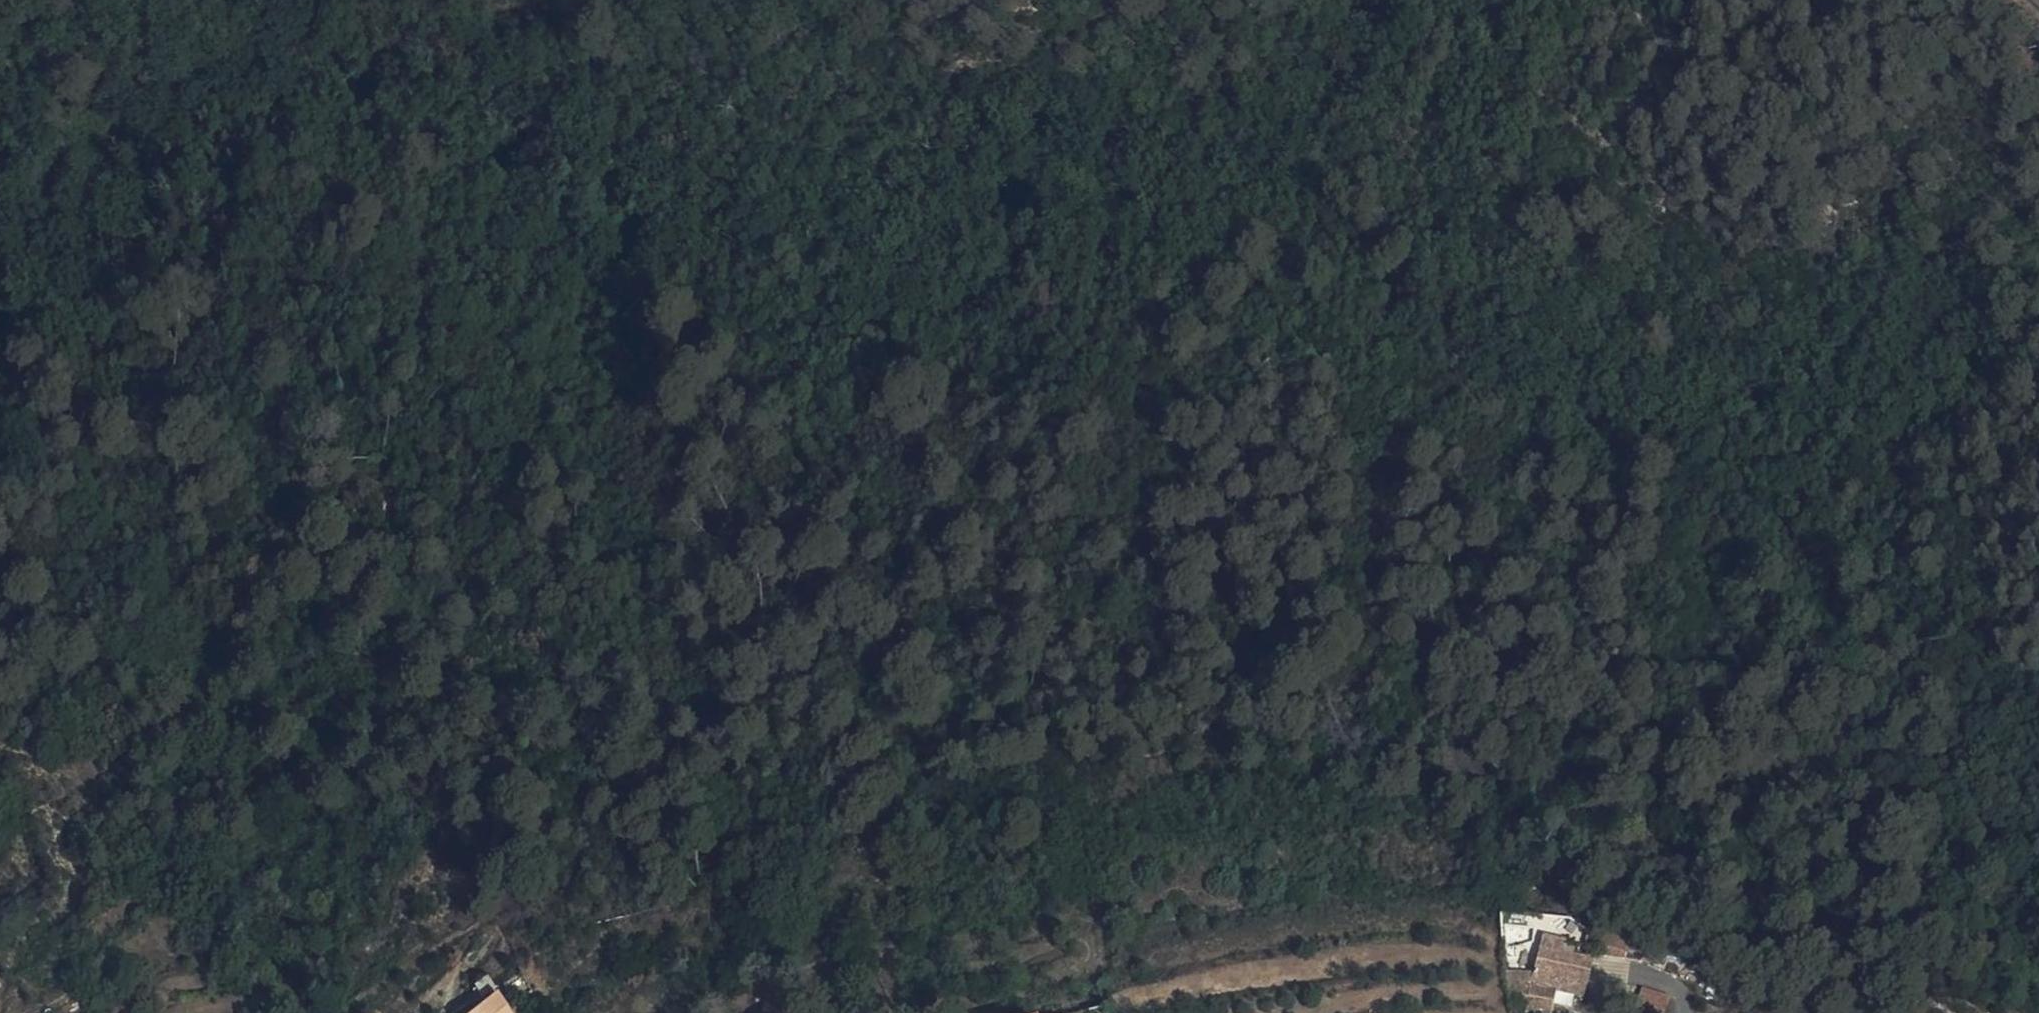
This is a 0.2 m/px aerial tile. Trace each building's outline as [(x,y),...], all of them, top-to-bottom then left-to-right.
[(1607,924),(1593,920),(1590,932),(1604,936),(1607,924)] [(1595,954),(1566,949),(1568,936),(1545,932),(1538,968),(1508,963),(1511,986),(1535,990),(1531,1012),(1554,1012),(1558,995),(1577,998),(1579,987),(1589,989),(1595,954)] [(1665,1010),(1671,994),(1644,985),(1639,1002),(1665,1010)] [(499,994),(475,1012),(514,1012),(499,994)]
